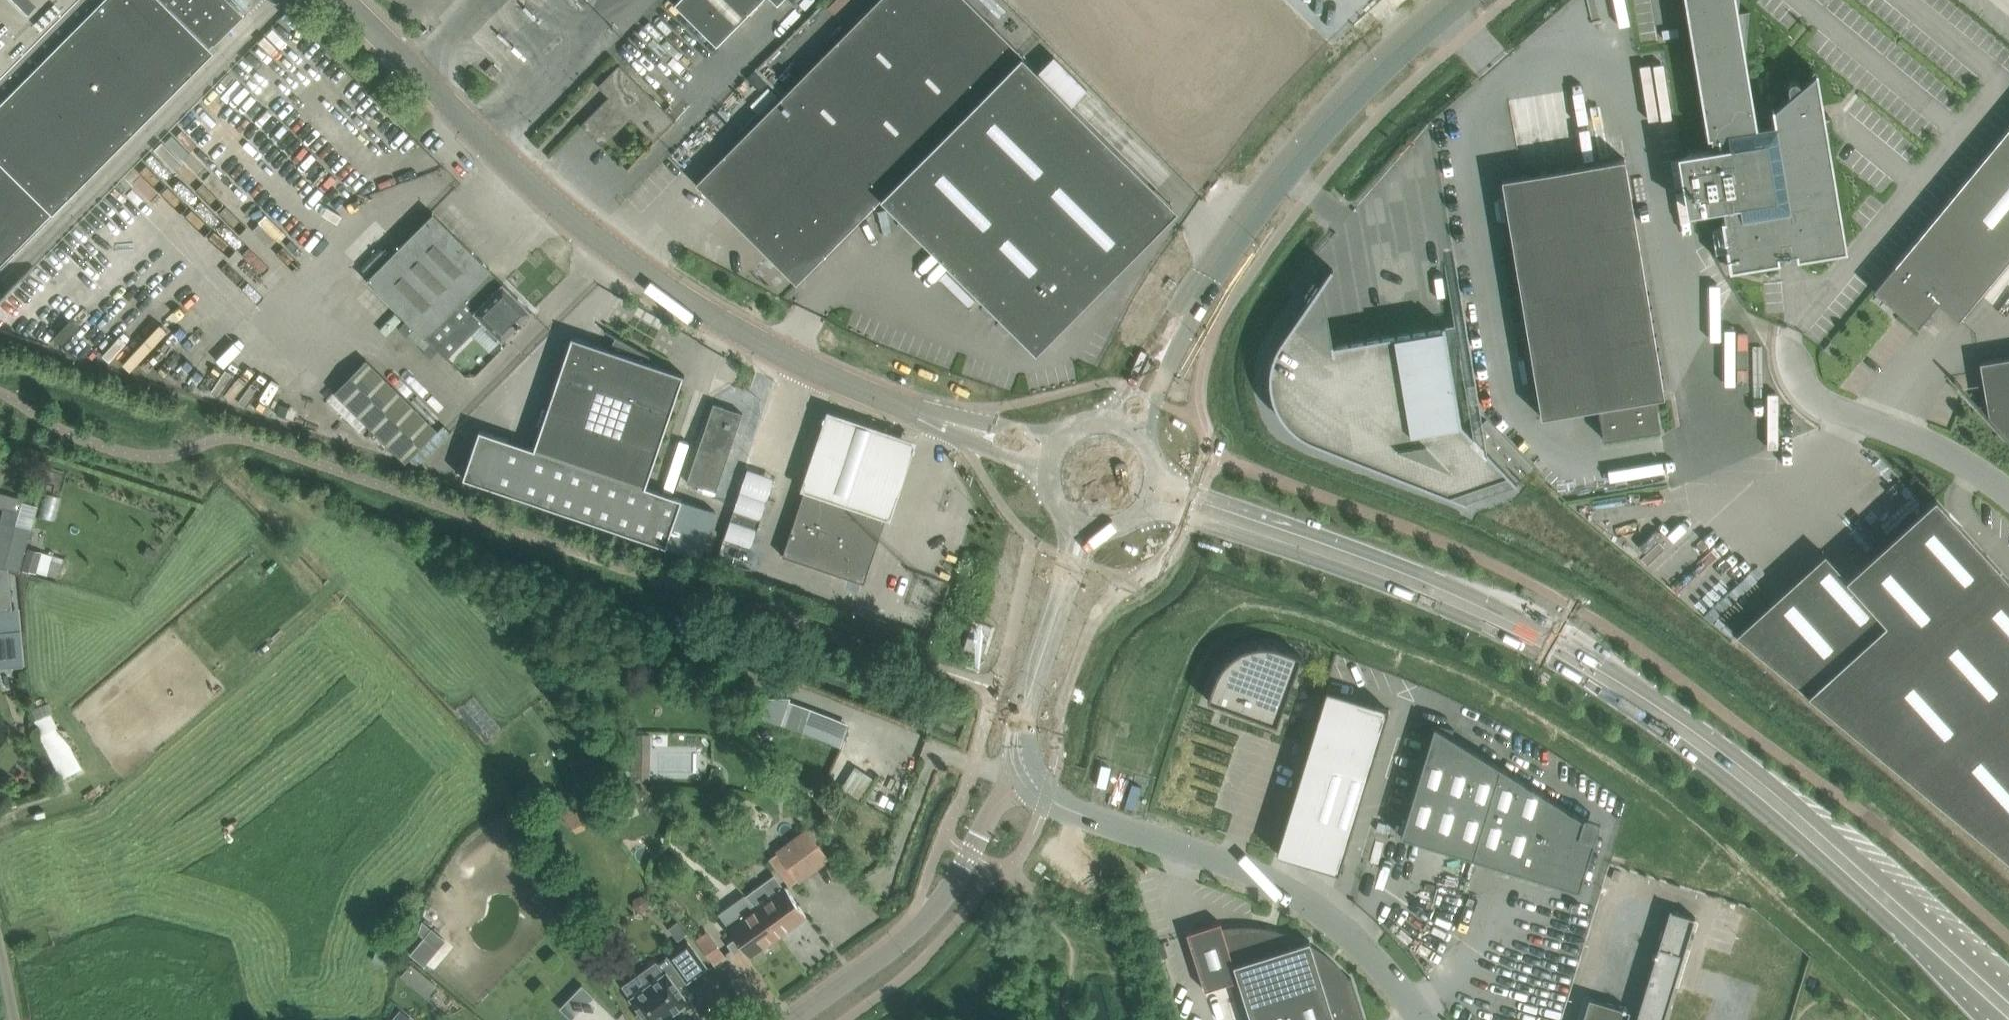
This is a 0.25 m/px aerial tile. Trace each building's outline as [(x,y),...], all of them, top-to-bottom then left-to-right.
[(12,254),(216,48),(212,44),(243,13),(231,0),(101,0),(5,97),(0,92),(0,242),(12,254)] [(75,0),(0,0),(0,75),(75,0)] [(675,4),(717,45),(761,0),(678,0),(675,4)] [(1023,55),(968,0),(878,0),(696,183),(797,283),(882,197),(1023,55)] [(1708,136),(1711,136),(1712,148),(1689,151),(1699,211),(1722,207),(1724,219),(1722,219),(1725,236),(1730,268),(1779,260),(1779,255),(1783,255),(1784,257),(1785,258),(1787,258),(1789,258),(1791,257),(1792,255),(1792,253),(1796,253),(1797,257),(1846,249),(1824,116),(1829,116),(1828,114),(1825,114),(1817,71),(1800,85),(1800,83),(1798,81),(1797,80),(1794,80),(1792,80),(1790,81),(1789,83),(1788,85),(1788,87),(1790,95),(1772,110),(1774,123),(1770,124),(1769,122),(1768,121),(1766,120),(1764,120),(1763,121),(1762,123),(1761,125),(1756,126),(1751,95),(1745,57),(1749,12),(1750,12),(1750,11),(1738,13),(1739,0),(1686,0),(1708,136)] [(1149,180),(1023,55),(881,198),(980,296),(988,287),(1040,338),(1167,210),(1143,186),(1149,180)] [(492,63),(485,70),(492,78),(500,70),(492,63)] [(603,146),(636,113),(659,136),(675,120),(619,65),(598,86),(609,97),(581,125),(603,146)] [(1873,290),(1876,292),(1877,290),(1919,324),(1923,318),(1924,319),(1938,303),(1959,320),(1960,319),(1959,319),(2008,259),(2008,127),(1895,264),(1894,264),(1873,290)] [(1625,158),(1502,179),(1541,416),(1598,407),(1604,439),(1605,438),(1605,436),(1659,427),(1657,413),(1658,413),(1655,397),(1664,396),(1625,158)] [(503,342),(519,326),(522,323),(521,322),(532,311),(503,282),(502,283),(491,272),(492,271),(433,213),(367,279),(447,359),(484,322),(503,342)] [(1397,260),(1381,261),(1385,300),(1401,299),(1397,260)] [(1270,370),(1270,381),(1271,393),(1275,404),(1280,414),(1287,423),(1296,431),(1305,437),(1315,442),(1327,445),(1338,445),(1350,445),(1351,454),(1350,453),(1349,455),(1452,496),(1455,495),(1509,476),(1511,475),(1516,480),(1531,465),(1486,417),(1470,432),(1465,426),(1461,422),(1445,324),(1442,325),(1443,326),(1333,344),(1333,343),(1331,343),(1331,346),(1321,339),(1324,334),(1315,328),(1311,333),(1296,322),(1294,321),(1282,339),(1276,349),(1272,359),(1270,370)] [(480,430),(464,477),(666,546),(682,498),(673,495),(656,489),(654,489),(648,487),(646,486),(683,376),(684,376),(685,374),(647,361),(649,356),(650,357),(650,355),(616,336),(616,337),(609,349),(572,336),(571,338),(572,338),(547,410),(534,448),(480,430)] [(1978,406),(2008,441),(2008,357),(1979,362),(1988,413),(1987,413),(1979,405),(1978,406)] [(439,431),(368,361),(336,394),(407,464),(439,431)] [(1477,385),(1466,386),(1469,405),(1480,403),(1477,385)] [(714,403),(687,481),(716,491),(743,412),(714,403)] [(915,439),(825,409),(815,439),(802,480),(800,485),(801,490),(887,520),(889,516),(905,470),(915,439)] [(27,461),(15,466),(22,481),(34,476),(27,461)] [(808,485),(808,484),(807,484),(806,484),(805,485),(805,486),(806,486),(783,555),(864,583),(888,512),(889,512),(889,511),(889,510),(888,509),(887,510),(869,504),(869,503),(869,502),(868,502),(867,503),(866,503),(866,504),(865,505),(808,485)] [(1935,498),(1847,578),(1825,553),(1736,634),(2008,859),(2008,579),(1935,498)] [(757,528),(760,519),(734,510),(731,519),(757,528)] [(9,568),(10,564),(22,567),(31,533),(14,529),(16,522),(2,518),(0,524),(0,565),(4,567),(9,568)] [(9,568),(4,567),(0,565),(0,649),(20,646),(18,632),(20,632),(17,608),(13,608),(9,568)] [(987,642),(968,636),(964,647),(983,653),(987,642)] [(1302,655),(1281,648),(1277,646),(1273,645),(1268,645),(1264,645),(1259,645),(1255,645),(1250,647),(1246,648),(1242,650),(1238,652),(1234,654),(1230,657),(1227,660),(1224,663),(1221,667),(1219,671),(1217,675),(1215,679),(1208,699),(1219,703),(1228,707),(1277,724),(1302,655)] [(1338,871),(1388,708),(1327,689),(1277,853),(1338,871)] [(780,727),(789,700),(761,699),(755,718),(780,727)] [(1471,857),(1499,765),(1452,736),(1454,728),(1433,722),(1427,743),(1429,743),(1401,834),(1401,835),(1471,857)] [(56,727),(41,735),(65,778),(77,771),(65,748),(71,745),(56,727)] [(1598,828),(1583,818),(1499,765),(1471,857),(1579,889),(1594,842),(1593,842),(1598,828)] [(806,827),(777,849),(800,880),(829,858),(806,827)] [(785,886),(784,887),(774,874),(747,894),(778,936),(806,915),(785,886)] [(750,956),(778,936),(747,894),(725,910),(722,918),(736,937),(725,945),(733,956),(744,948),(750,956)] [(1670,909),(1636,1019),(1664,1019),(1695,917),(1670,909)] [(1351,977),(1348,978),(1341,969),(1336,964),(1331,960),(1327,956),(1321,952),(1315,948),(1312,946),(1310,940),(1304,942),(1300,940),(1291,935),(1286,934),(1277,931),(1272,930),(1263,928),(1253,927),(1243,926),(1233,927),(1223,928),(1221,922),(1187,933),(1205,990),(1238,979),(1251,1019),(1365,1019),(1351,977)] [(724,955),(708,932),(696,940),(713,963),(724,955)] [(707,967),(688,941),(669,955),(669,956),(659,963),(666,973),(631,998),(641,1012),(637,1014),(642,1019),(662,1019),(688,1002),(677,987),(686,980),(687,981),(707,967)] [(413,968),(403,976),(412,987),(422,978),(413,968)] [(582,984),(560,1007),(573,1019),(619,1019),(582,984)] [(1589,998),(1582,1019),(1627,1019),(1630,1011),(1589,998)]
